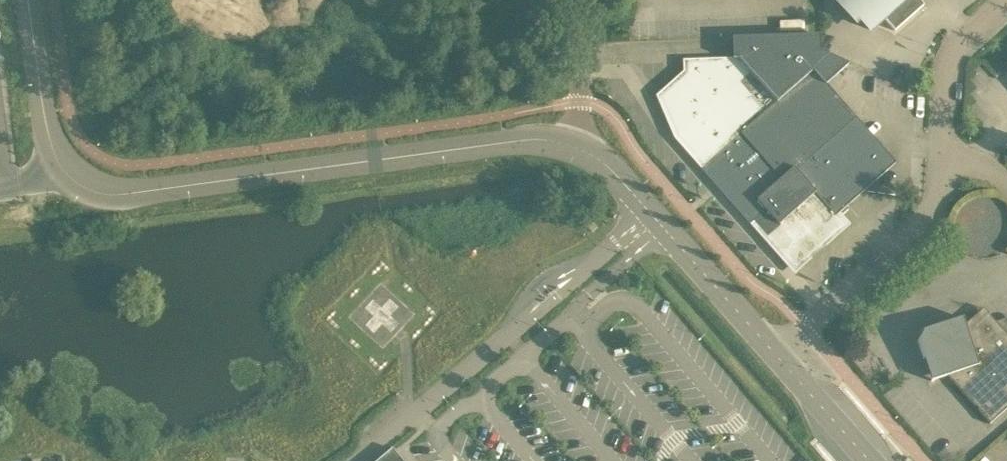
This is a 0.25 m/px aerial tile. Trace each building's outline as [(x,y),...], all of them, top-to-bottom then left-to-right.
[(855,21),(859,18),(869,29),(883,17),(895,31),(924,5),(919,0),(836,0),(855,21)] [(678,136),(706,168),(811,81),(820,89),(826,84),(848,64),(820,51),(819,35),(736,38),(737,57),(688,60),(688,73),(661,97),(678,136)] [(811,81),(706,168),(794,268),(831,235),(822,225),(833,215),(835,217),(896,163),(826,84),(820,89),(811,81)] [(587,226),(591,232),(597,227),(592,222),(587,226)] [(983,308),(965,325),(962,318),(922,332),(922,333),(918,341),(917,341),(931,381),(947,376),(990,424),(1006,408),(1006,335),(983,308)] [(392,443),(371,460),(408,460),(392,443)]
